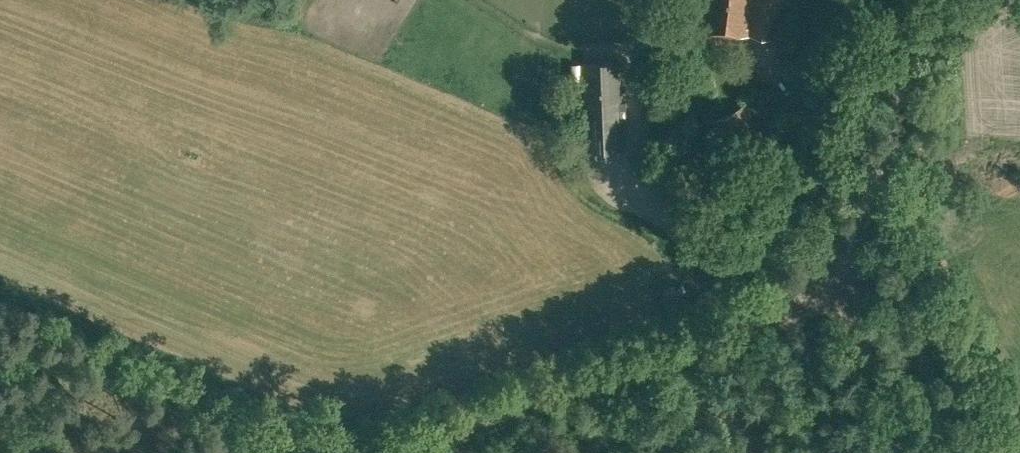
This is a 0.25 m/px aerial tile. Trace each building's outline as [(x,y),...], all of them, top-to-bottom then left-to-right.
[(779,0),(703,0),(700,29),(775,38),(779,0)] [(621,148),(617,62),(583,63),(587,149),(621,148)] [(706,122),(722,152),(766,129),(750,99),(706,122)]
